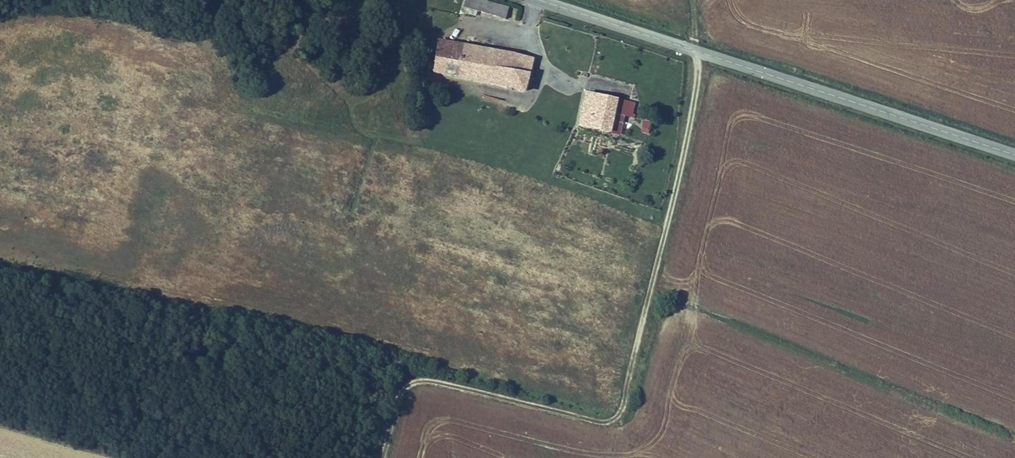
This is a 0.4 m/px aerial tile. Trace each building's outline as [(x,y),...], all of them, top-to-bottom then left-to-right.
[(467,6),(494,16),(497,3),(486,0),(468,0),(467,6)] [(444,37),(441,54),(489,64),(492,47),(444,37)] [(492,47),(489,64),(530,73),(534,56),(492,47)] [(441,54),(438,70),(486,81),(489,64),(441,54)] [(489,64),(486,81),(527,90),(530,73),(489,64)] [(585,87),(576,120),(607,128),(616,95),(585,87)] [(616,95),(607,128),(619,130),(624,109),(627,98),(616,95)] [(627,98),(624,109),(634,112),(637,100),(627,98)]
